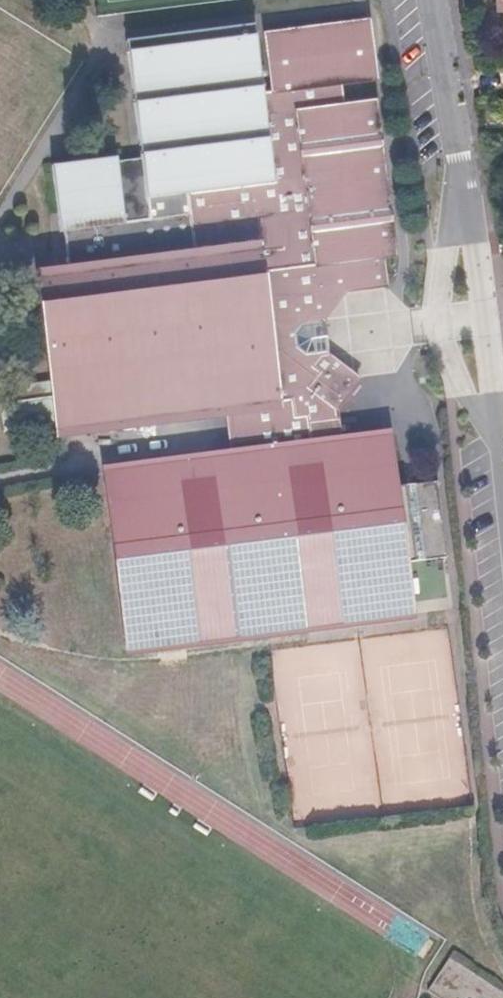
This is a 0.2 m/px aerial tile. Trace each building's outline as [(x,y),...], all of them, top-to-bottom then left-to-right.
[(68,285),(37,289),(58,442),(225,421),(231,466),(105,481),(130,661),(412,622),(406,569),(449,564),(439,487),(395,493),(389,442),(340,448),(336,416),(356,390),(327,367),(321,327),(344,299),(387,294),(383,265),(397,263),(377,111),(348,115),(346,96),(379,91),(370,31),(265,45),(272,102),(261,103),(252,32),(124,50),(139,168),(115,171),(115,168),(51,177),(60,243),(63,243),(68,285)] [(424,990),(436,997),(502,997),(502,994),(478,978),(446,958),(424,990)]
